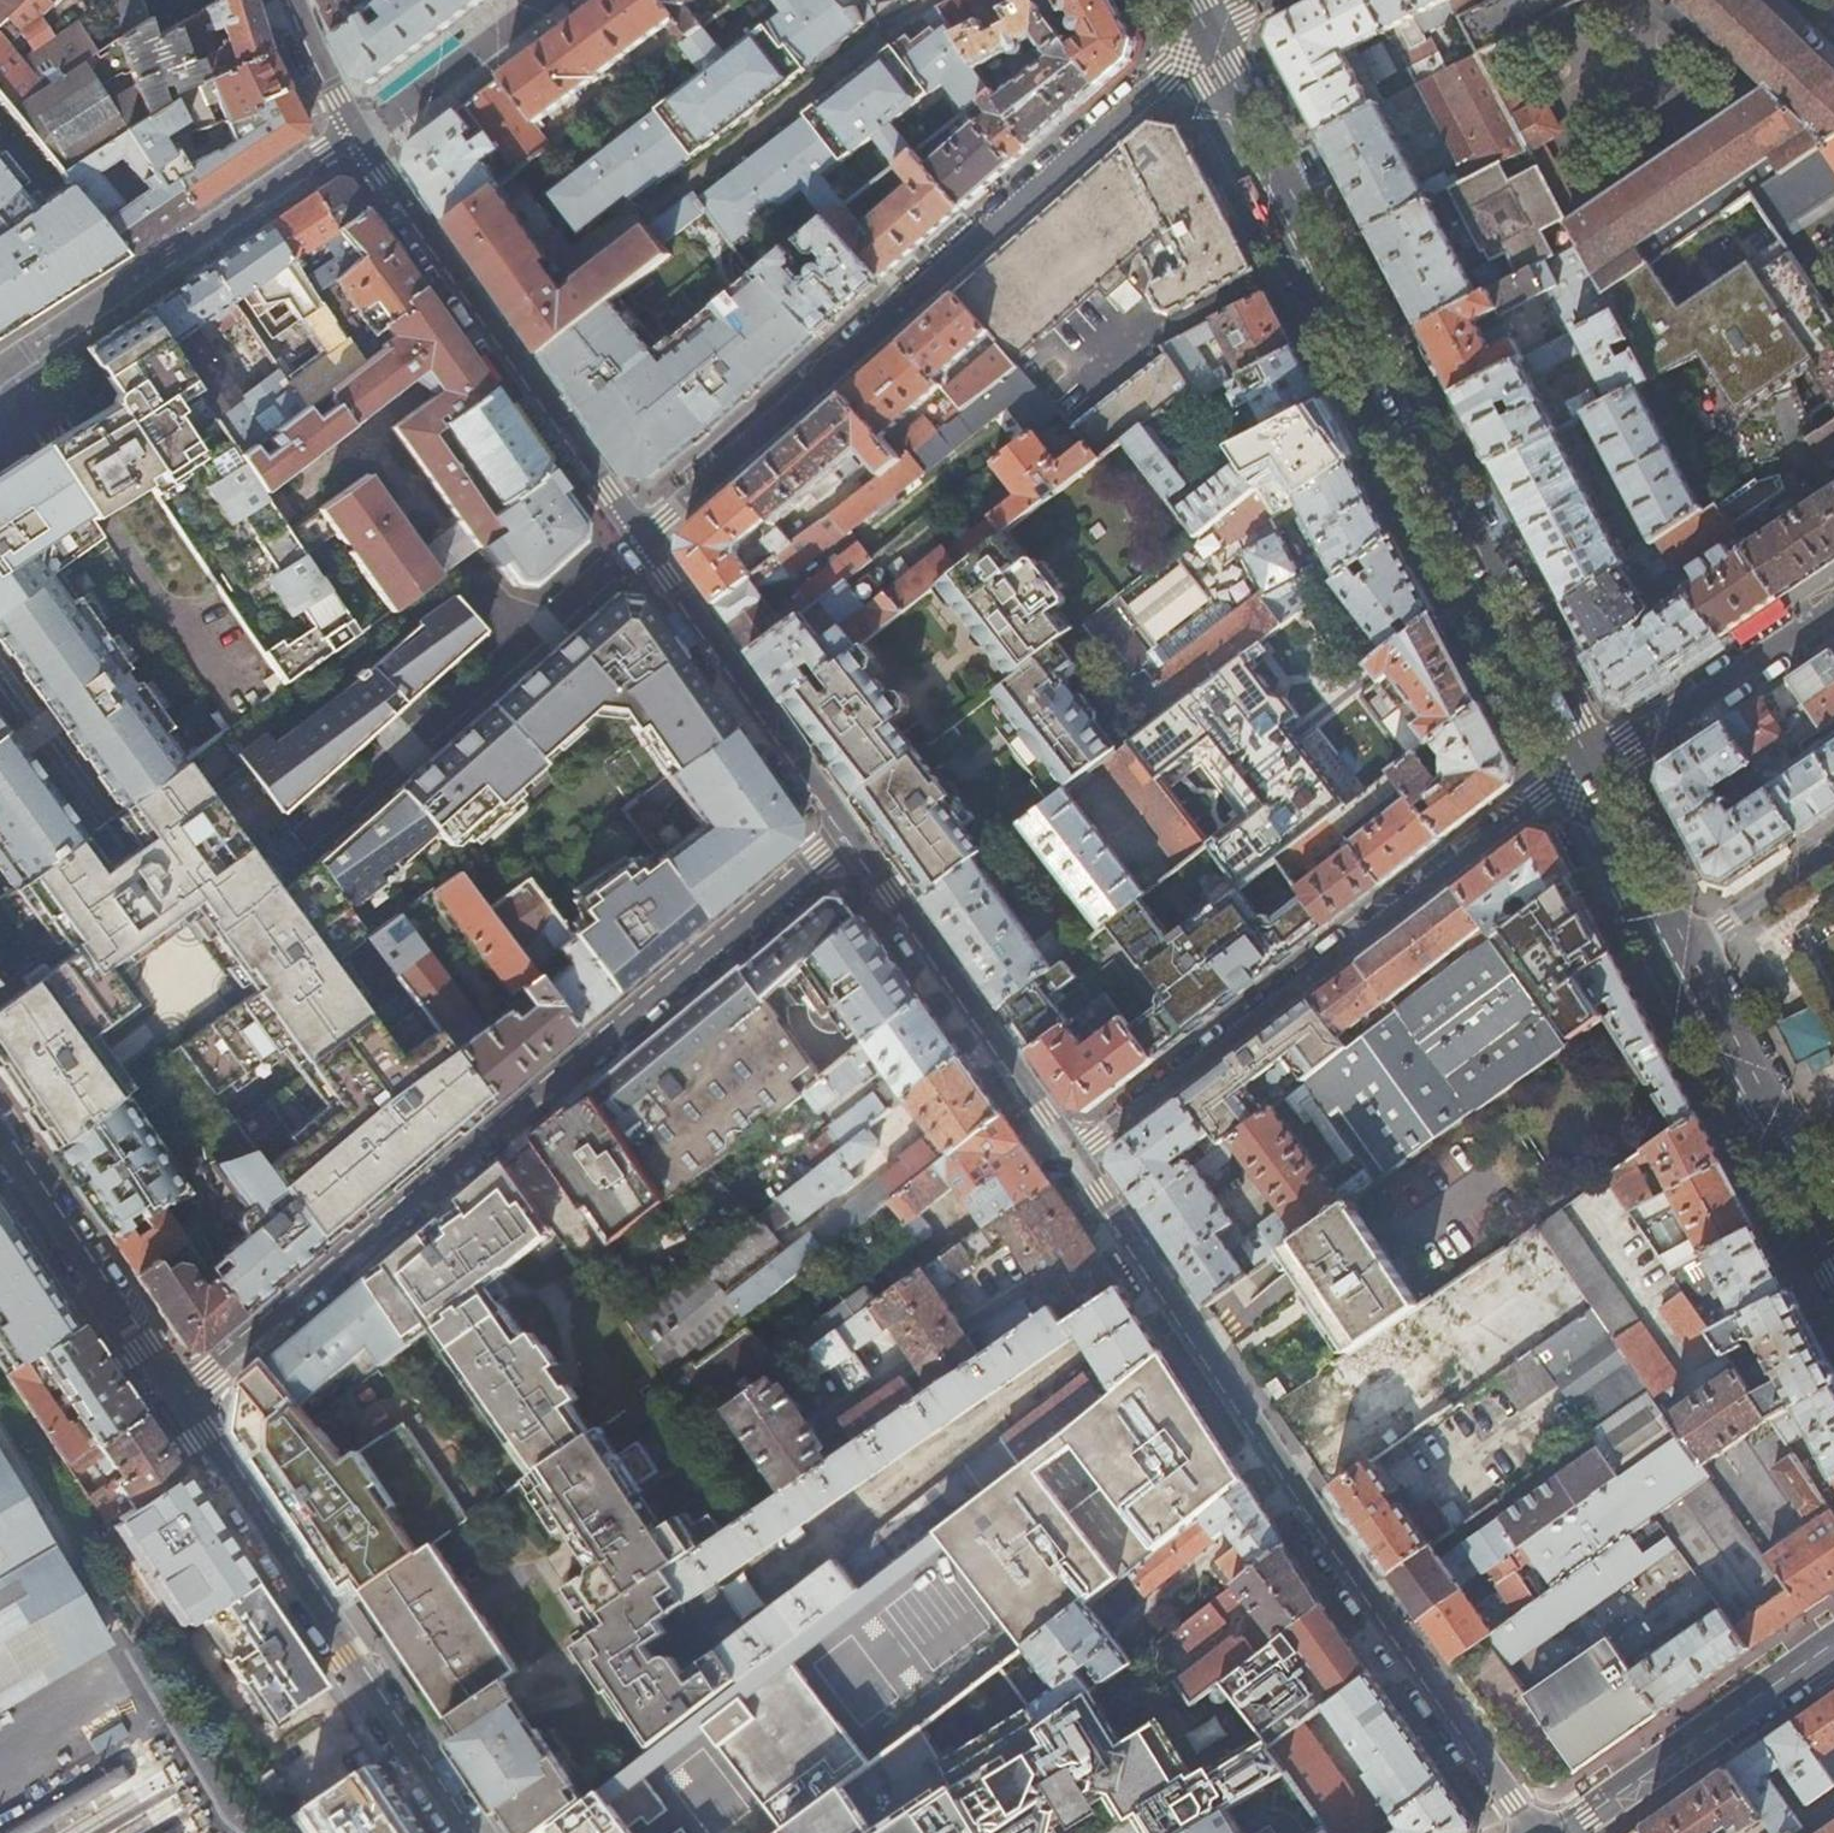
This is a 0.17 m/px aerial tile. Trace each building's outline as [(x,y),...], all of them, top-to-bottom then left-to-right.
[(9,111),(99,50),(76,21),(19,61),(9,49),(58,3),(55,0),(23,0),(0,22),(0,100),(9,111)] [(23,0),(0,0),(0,22),(23,0)] [(146,19),(106,46),(99,50),(9,111),(60,173),(124,132),(173,101),(170,96),(269,52),(251,0),(215,0),(216,2),(191,16),(177,24),(152,38),(146,19)] [(121,22),(99,33),(106,46),(146,19),(140,0),(115,0),(121,22)] [(334,34),(356,80),(374,84),(471,10),(484,0),(321,0),(334,34)] [(666,0),(603,0),(502,76),(541,127),(546,123),(542,117),(571,96),(575,101),(581,96),(578,92),(605,71),(608,75),(612,72),(609,67),(623,56),(627,61),(634,56),(630,51),(667,23),(682,41),(692,33),(666,0)] [(784,7),(728,51),(706,23),(692,33),(682,41),(681,42),(704,71),(670,98),(669,97),(548,192),(580,233),(628,195),(633,202),(792,79),(792,78),(862,23),(848,8),(840,0),(779,0),(784,7)] [(692,33),(706,23),(714,16),(715,15),(711,9),(699,17),(689,4),(694,0),(666,0),(692,33)] [(936,4),(978,67),(1009,50),(1014,54),(1017,54),(1021,53),(1023,51),(1025,48),(1024,42),(1035,37),(1041,45),(1037,48),(1042,55),(1047,52),(1046,59),(1000,100),(1030,147),(1100,85),(1068,43),(1049,17),(1036,0),(1020,0),(1002,9),(1003,10),(1007,16),(1011,21),(989,33),(985,28),(981,22),(981,21),(978,23),(964,0),(944,0),(936,4)] [(1049,17),(1062,10),(1070,11),(1073,15),(1070,18),(1069,22),(1071,28),(1074,30),(1078,36),(1068,43),(1100,85),(1131,58),(1134,41),(1118,10),(1113,0),(1036,0),(1049,17)] [(1400,25),(1412,47),(1400,53),(1417,84),(1447,68),(1430,37),(1426,40),(1423,34),(1459,15),(1451,0),(1318,0),(1275,23),(1269,40),(1319,135),(1378,105),(1385,101),(1382,95),(1403,84),(1388,54),(1366,65),(1357,49),(1400,25)] [(1461,19),(1480,9),(1475,0),(1451,0),(1459,15),(1461,19)] [(1490,3),(1480,9),(1461,19),(1475,45),(1562,0),(1496,0),(1490,3)] [(1761,0),(1667,0),(1675,7),(1678,4),(1765,88),(1567,222),(1570,227),(1578,243),(1604,293),(1649,263),(1639,247),(1771,159),(1782,174),(1803,160),(1815,152),(1822,162),(1827,158),(1833,168),(1833,70),(1761,0)] [(873,14),(875,13),(871,2),(848,8),(862,23),(873,14)] [(19,61),(76,21),(58,3),(9,49),(19,61)] [(978,67),(936,4),(924,10),(927,14),(938,29),(919,44),(913,36),(884,57),(884,56),(818,105),(818,106),(699,195),(701,198),(709,209),(708,210),(737,246),(778,214),(807,191),(828,218),(829,217),(830,218),(848,205),(826,176),(875,137),(897,165),(915,151),(916,151),(894,122),(946,81),(968,109),(973,106),(980,100),(993,90),(978,67)] [(1126,6),(1118,10),(1134,41),(1131,58),(1146,44),(1126,6)] [(1003,10),(981,22),(985,28),(1007,16),(1003,10)] [(1007,16),(985,28),(989,33),(1011,21),(1007,16)] [(170,96),(173,101),(190,133),(215,124),(208,107),(219,102),(226,120),(251,111),(249,104),(287,88),(269,52),(170,96)] [(1467,180),(1528,148),(1513,119),(1489,73),(1478,52),(1447,68),(1417,84),(1385,101),(1378,105),(1385,119),(1420,101),(1462,183),(1467,180)] [(1489,73),(1513,119),(1527,111),(1503,66),(1489,73)] [(408,164),(449,223),(498,185),(552,143),(541,127),(502,76),(465,105),(487,135),(473,145),(468,138),(476,132),(459,109),(411,145),(408,164)] [(249,104),(251,111),(226,120),(215,124),(190,133),(173,101),(124,132),(163,189),(176,182),(193,211),(302,137),(305,125),(287,88),(249,104)] [(1000,100),(993,90),(980,100),(990,113),(983,118),(973,106),(968,109),(968,110),(1012,163),(1030,147),(1000,100)] [(1319,135),(1369,231),(1428,200),(1385,119),(1378,105),(1319,135)] [(1528,148),(1543,141),(1556,135),(1557,129),(1546,106),(1539,105),(1527,111),(1513,119),(1528,148)] [(963,206),(1012,163),(968,110),(961,115),(970,127),(935,159),(924,144),(916,151),(915,151),(963,206)] [(1173,312),(1254,269),(1222,207),(1178,125),(1151,120),(956,292),(1016,360),(1100,286),(1109,295),(1128,276),(1121,268),(1140,251),(1156,282),(1153,293),(1162,310),(1173,312)] [(176,182),(163,189),(124,132),(60,173),(67,181),(128,255),(193,211),(176,182)] [(1528,148),(1552,194),(1566,186),(1543,141),(1528,148)] [(1462,183),(1428,200),(1369,231),(1421,327),(1578,243),(1570,227),(1567,222),(1552,194),(1528,148),(1467,180),(1462,183)] [(830,218),(884,277),(963,206),(915,151),(897,165),(913,184),(904,193),(898,187),(885,199),(890,205),(867,225),(848,205),(830,218)] [(1810,170),(1817,180),(1825,181),(1829,179),(1833,176),(1833,168),(1827,158),(1822,162),(1815,152),(1803,160),(1810,170)] [(1751,194),(1758,204),(1810,170),(1803,160),(1782,174),(1751,194)] [(0,166),(0,336),(28,317),(128,255),(67,181),(32,207),(0,166)] [(337,178),(313,194),(340,229),(368,208),(349,180),(337,178)] [(698,217),(690,207),(685,199),(580,278),(580,285),(569,294),(546,262),(550,258),(498,185),(449,223),(542,354),(619,294),(673,252),(665,243),(698,217)] [(875,193),(870,187),(860,195),(865,201),(875,193)] [(807,191),(778,214),(806,237),(828,218),(807,191)] [(313,194),(269,225),(318,296),(331,288),(337,284),(358,263),(337,236),(342,232),(340,229),(313,194)] [(709,209),(701,198),(690,207),(698,217),(708,210),(709,209)] [(368,208),(340,229),(342,232),(363,258),(358,263),(337,284),(372,334),(374,336),(375,336),(400,316),(403,319),(413,311),(408,303),(424,288),(368,208)] [(764,271),(820,333),(884,277),(830,218),(829,217),(828,218),(806,237),(801,241),(812,254),(821,256),(825,252),(830,260),(829,267),(823,267),(818,268),(815,273),(814,278),(808,279),(799,268),(802,265),(801,258),(791,247),(764,271)] [(1782,239),(1814,287),(1833,274),(1833,266),(1805,223),(1782,239)] [(269,225),(208,266),(233,302),(253,290),(255,295),(264,291),(261,285),(272,278),(284,297),(266,312),(275,327),(294,314),(314,337),(336,322),(318,296),(269,225)] [(1650,380),(1699,355),(1740,416),(1768,397),(1769,400),(1773,399),(1772,397),(1793,390),(1794,391),(1798,390),(1794,380),(1809,369),(1833,405),(1833,316),(1814,287),(1782,239),(1781,238),(1681,305),(1651,262),(1649,263),(1604,293),(1614,311),(1629,340),(1635,352),(1650,380)] [(1614,311),(1604,293),(1578,243),(1421,327),(1438,360),(1456,394),(1525,358),(1515,340),(1522,337),(1523,334),(1516,321),(1512,320),(1489,332),(1485,336),(1484,335),(1477,321),(1489,315),(1491,320),(1500,315),(1500,316),(1543,294),(1561,327),(1533,342),(1534,343),(1527,346),(1531,355),(1569,335),(1573,332),(1614,311)] [(208,266),(144,308),(192,380),(198,388),(230,438),(241,453),(253,444),(274,430),(307,406),(289,382),(279,367),(240,394),(195,326),(212,314),(228,337),(247,321),(233,302),(208,266)] [(619,294),(542,354),(636,487),(703,436),(820,333),(764,271),(763,273),(758,270),(662,349),(619,294)] [(253,444),(241,453),(265,490),(274,484),(367,414),(369,417),(376,411),(374,408),(426,369),(441,391),(392,427),(468,537),(437,560),(445,571),(484,542),(500,530),(487,515),(470,491),(434,440),(429,433),(437,427),(440,425),(434,417),(441,413),(446,420),(493,387),(424,288),(408,303),(413,311),(403,319),(400,316),(375,336),(385,349),(365,364),(326,392),(335,404),(315,418),(307,406),(274,430),(283,441),(262,456),(253,444)] [(331,288),(318,296),(336,322),(337,323),(350,313),(331,288)] [(1021,365),(1016,360),(956,292),(901,341),(935,379),(972,346),(983,358),(945,390),(963,411),(1021,365)] [(1275,308),(1266,292),(1201,326),(1209,340),(1220,334),(1242,374),(1295,347),(1289,335),(1275,308)] [(144,308),(85,346),(116,392),(114,396),(114,400),(116,404),(120,409),(147,451),(149,450),(160,468),(161,469),(150,476),(163,494),(194,472),(190,467),(185,459),(200,449),(176,413),(181,410),(176,402),(170,393),(192,380),(144,308)] [(1629,340),(1614,311),(1573,332),(1610,401),(1636,387),(1650,380),(1635,352),(1622,358),(1616,347),(1629,340)] [(249,367),(228,337),(212,314),(195,326),(240,394),(279,367),(276,363),(269,353),(249,367)] [(265,347),(247,321),(228,337),(249,367),(269,353),(265,347)] [(336,322),(314,337),(328,353),(347,339),(337,323),(336,322)] [(1214,373),(1187,333),(1163,346),(1169,355),(1191,389),(1197,397),(1226,382),(1232,379),(1225,367),(1214,373)] [(372,334),(353,347),(365,364),(385,349),(375,336),(374,336),(372,334)] [(1492,463),(1555,430),(1558,428),(1550,413),(1531,378),(1579,353),(1569,335),(1531,355),(1525,358),(1456,394),(1492,463)] [(347,339),(328,353),(289,382),(307,406),(326,392),(365,364),(353,347),(347,339)] [(935,379),(901,341),(844,392),(883,437),(940,385),(935,379)] [(271,342),(265,347),(269,353),(276,363),(282,358),(271,342)] [(1322,398),(1295,347),(1242,374),(1232,379),(1226,382),(1240,407),(1242,405),(1257,432),(1322,398)] [(1191,389),(1169,355),(1075,427),(1088,441),(1102,458),(1125,440),(1152,419),(1191,389)] [(1041,388),(1021,365),(963,411),(938,430),(902,459),(882,474),(809,531),(794,543),(777,556),(758,570),(717,603),(752,653),(847,579),(883,551),(877,544),(868,551),(860,540),(798,589),(802,596),(777,616),(756,585),(791,576),(875,510),(894,496),(926,471),(925,469),(973,432),(978,438),(1041,388)] [(198,388),(192,380),(170,393),(176,402),(198,388)] [(549,467),(493,387),(446,420),(444,422),(485,480),(470,491),(487,515),(502,504),(536,479),(535,477),(549,467)] [(1585,414),(1653,543),(1655,542),(1702,510),(1636,387),(1610,401),(1600,406),(1585,414)] [(1060,411),(1041,388),(978,438),(995,462),(1036,430),(1060,411)] [(1574,419),(1585,414),(1600,406),(1592,389),(1566,403),(1567,404),(1574,419)] [(326,392),(307,406),(315,418),(335,404),(326,392)] [(883,437),(844,392),(741,483),(777,524),(812,493),(818,500),(824,499),(843,481),(844,479),(837,471),(861,450),(882,474),(902,459),(891,446),(883,437)] [(1329,395),(1322,398),(1337,426),(1344,423),(1329,395)] [(1275,516),(1298,499),(1319,485),(1356,462),(1337,426),(1322,398),(1257,432),(1230,446),(1230,447),(1239,461),(1257,488),(1275,516)] [(116,404),(44,445),(45,446),(49,451),(120,409),(116,404)] [(1574,419),(1567,404),(1550,413),(1558,428),(1574,419)] [(120,409),(49,451),(92,517),(151,484),(147,478),(150,476),(161,469),(160,468),(149,450),(147,451),(120,409)] [(902,459),(938,430),(926,416),(891,446),(902,459)] [(1196,477),(1152,419),(1125,440),(1171,499),(1195,479),(1196,477)] [(1808,438),(1833,477),(1833,420),(1808,438)] [(429,433),(434,440),(442,435),(437,427),(429,433)] [(1036,430),(995,462),(994,463),(1019,495),(949,550),(945,545),(886,590),(871,571),(853,586),(847,579),(752,653),(787,702),(864,643),(935,588),(941,583),(1004,534),(1009,530),(1102,458),(1088,441),(1062,462),(1036,430)] [(1623,563),(1625,562),(1555,430),(1492,463),(1565,602),(1623,563)] [(264,651),(288,687),(306,673),(360,633),(307,553),(290,528),(286,522),(265,490),(241,453),(230,438),(205,455),(201,458),(202,459),(216,480),(209,485),(235,522),(246,515),(281,569),(270,576),(294,614),(305,607),(317,624),(295,638),(294,637),(292,635),(287,636),(264,651)] [(45,446),(0,475),(0,635),(125,808),(188,761),(166,733),(174,726),(141,681),(135,685),(126,672),(131,668),(60,569),(106,537),(92,517),(49,451),(45,446)] [(1239,461),(1230,447),(1220,455),(1218,466),(1224,474),(1239,461)] [(185,459),(190,467),(202,459),(201,458),(205,455),(200,449),(185,459)] [(1239,461),(1224,474),(1203,491),(1179,510),(1197,534),(1235,504),(1257,488),(1239,461)] [(1394,535),(1356,462),(1319,485),(1298,499),(1304,511),(1297,517),(1315,550),(1323,546),(1328,558),(1302,572),(1278,530),(1246,549),(1268,593),(1262,596),(1237,615),(1226,601),(1154,658),(1133,631),(1123,639),(1112,624),(1117,621),(1105,606),(1085,622),(1157,719),(1211,677),(1242,653),(1281,623),(1295,612),(1284,598),(1281,593),(1293,586),(1296,591),(1306,603),(1316,596),(1334,582),(1394,535)] [(500,530),(484,542),(513,584),(533,586),(584,541),(586,520),(549,467),(535,477),(536,479),(502,504),(487,515),(500,530)] [(1754,479),(1716,505),(1734,531),(1739,538),(1766,520),(1767,520),(1790,505),(1797,514),(1801,511),(1789,492),(1799,485),(1794,471),(1756,482),(1754,479)] [(350,552),(391,611),(438,575),(368,476),(290,528),(307,553),(339,531),(349,545),(352,546),(356,544),(358,546),(350,552)] [(1203,491),(1195,479),(1171,499),(1179,510),(1203,491)] [(777,524),(741,483),(685,532),(682,553),(717,603),(758,570),(754,564),(748,568),(737,553),(741,544),(763,524),(769,535),(764,539),(777,556),(794,543),(787,534),(777,524)] [(265,490),(286,522),(296,516),(274,484),(265,490)] [(1276,517),(1275,516),(1257,488),(1235,504),(1251,531),(1276,517)] [(1801,511),(1797,514),(1802,520),(1796,524),(1792,517),(1746,548),(1779,597),(1820,570),(1833,561),(1833,489),(1801,511)] [(897,500),(894,496),(875,510),(878,515),(897,500)] [(1702,510),(1655,542),(1677,575),(1719,638),(1740,624),(1779,597),(1746,548),(1730,558),(1727,554),(1717,561),(1720,565),(1713,570),(1709,566),(1701,570),(1693,558),(1734,531),(1716,505),(1714,502),(1702,510)] [(1797,514),(1792,517),(1796,524),(1802,520),(1797,514)] [(883,551),(912,528),(904,518),(881,537),(877,544),(883,551)] [(802,522),(787,534),(794,543),(809,531),(802,522)] [(1030,558),(1009,530),(1004,534),(1024,562),(1030,558)] [(1024,562),(1004,534),(941,583),(960,609),(973,626),(972,636),(980,645),(989,646),(1014,678),(1061,641),(1072,633),(1056,612),(1060,608),(1065,605),(1067,599),(1037,560),(1030,558),(1024,562)] [(1435,612),(1394,535),(1334,582),(1376,636),(1366,643),(1377,658),(1435,612)] [(1636,555),(1648,547),(1644,542),(1630,552),(1633,557),(1636,555)] [(1655,542),(1653,543),(1648,547),(1636,555),(1658,588),(1677,575),(1655,542)] [(1643,594),(1623,563),(1565,602),(1593,654),(1644,620),(1652,606),(1647,599),(1642,603),(1638,598),(1643,594)] [(1719,638),(1677,575),(1658,588),(1660,592),(1652,606),(1644,620),(1593,654),(1613,694),(1631,698),(1719,638)] [(960,609),(941,583),(935,588),(951,609),(960,609)] [(1284,598),(1296,591),(1293,586),(1281,593),(1284,598)] [(267,734),(238,755),(245,765),(281,814),(487,628),(456,593),(420,619),(422,621),(281,749),(267,734)] [(618,593),(492,706),(535,755),(596,708),(619,711),(668,776),(732,728),(639,595),(618,593)] [(1346,637),(1316,596),(1306,603),(1300,609),(1319,634),(1330,649),(1346,637)] [(1072,633),(1077,629),(1060,608),(1056,612),(1072,633)] [(1482,702),(1435,612),(1377,658),(1369,664),(1429,743),(1434,740),(1482,702)] [(1061,641),(1014,678),(996,692),(1012,712),(1014,710),(1018,715),(1003,727),(1015,742),(1017,741),(1037,766),(1035,768),(1042,777),(1039,779),(1054,799),(1069,788),(1102,762),(1119,748),(1099,722),(1100,712),(1085,694),(1080,698),(1070,685),(1073,683),(1066,673),(1079,664),(1061,641)] [(864,643),(787,702),(857,802),(913,757),(891,727),(896,723),(907,714),(909,701),(901,691),(889,690),(881,696),(871,683),(865,674),(873,669),(875,657),(864,643)] [(1831,650),(1787,679),(1813,717),(1806,722),(1802,713),(1797,712),(1788,717),(1787,724),(1792,732),(1786,735),(1761,697),(1724,722),(1758,772),(1786,754),(1789,752),(1800,744),(1833,721),(1833,654),(1831,650)] [(1157,719),(1131,740),(1162,780),(1201,751),(1264,832),(1226,861),(1233,870),(1245,886),(1247,885),(1280,859),(1334,817),(1349,805),(1283,720),(1290,714),(1242,653),(1211,677),(1157,719)] [(885,671),(875,657),(873,669),(865,674),(871,683),(885,671)] [(1075,685),(1073,683),(1070,685),(1080,698),(1085,694),(1077,683),(1075,685)] [(1515,765),(1482,702),(1434,740),(1444,755),(1445,772),(1443,772),(1437,777),(1422,757),(1427,753),(1423,748),(1394,771),(1404,785),(1412,795),(1442,837),(1512,784),(1515,765)] [(492,706),(317,863),(353,906),(358,901),(441,830),(449,838),(457,839),(466,831),(469,835),(520,791),(514,784),(541,761),(535,755),(492,706)] [(17,888),(87,836),(0,718),(0,866),(17,888)] [(1833,811),(1833,721),(1800,744),(1808,754),(1811,760),(1785,778),(1783,775),(1789,770),(1788,769),(1785,764),(1790,760),(1786,754),(1758,772),(1800,834),(1833,811)] [(1800,834),(1758,772),(1724,722),(1664,762),(1659,781),(1710,878),(1729,883),(1800,834)] [(891,727),(913,757),(919,753),(896,723),(891,727)] [(732,728),(668,776),(704,824),(658,857),(702,919),(795,841),(796,820),(732,728)] [(1162,780),(1131,740),(1119,748),(1102,762),(1183,866),(1212,844),(1206,836),(1162,780)] [(913,757),(857,802),(860,805),(864,802),(885,831),(880,834),(926,899),(978,858),(987,851),(967,825),(978,817),(962,796),(954,795),(920,752),(919,753),(913,757)] [(1789,752),(1786,754),(1790,760),(1785,764),(1788,769),(1796,763),(1789,752)] [(1811,760),(1808,754),(1796,763),(1788,769),(1789,770),(1783,775),(1785,778),(1811,760)] [(122,1093),(84,1040),(133,1005),(107,968),(192,906),(254,992),(181,1047),(215,1094),(280,1048),(301,1076),(267,1101),(299,1145),(269,1168),(323,1242),(490,1100),(421,1006),(384,1033),(327,955),(365,928),(317,863),(281,894),(245,845),(281,814),(245,765),(211,789),(189,760),(188,761),(125,808),(149,840),(111,869),(87,836),(17,888),(0,901),(38,954),(0,982),(0,990),(6,999),(0,1004),(0,1072),(51,1148),(99,1115),(101,1114),(100,1112),(106,1107),(119,1097),(122,1093)] [(1349,805),(1334,817),(1344,831),(1368,813),(1373,809),(1404,785),(1394,771),(1349,805)] [(1069,788),(1054,799),(1023,823),(1103,927),(1113,919),(1146,894),(1149,892),(1069,788)] [(1383,883),(1442,837),(1412,795),(1381,819),(1376,823),(1352,842),(1354,844),(1383,883)] [(1373,809),(1368,813),(1376,823),(1381,819),(1373,809)] [(1334,817),(1280,859),(1295,879),(1302,873),(1299,869),(1345,833),(1344,831),(1334,817)] [(1534,905),(1573,875),(1551,832),(1533,828),(1457,887),(1495,935),(1514,920),(1508,911),(1510,905),(1521,897),(1529,897),(1534,905)] [(1328,925),(1383,883),(1354,844),(1300,887),(1328,925)] [(628,857),(572,900),(587,920),(569,933),(615,993),(702,919),(658,857),(638,871),(628,857)] [(978,858),(926,899),(1001,1006),(1052,966),(978,858)] [(528,877),(518,865),(506,875),(516,887),(528,877)] [(1111,991),(1107,994),(1112,1001),(1116,1005),(1156,1058),(1328,925),(1300,887),(1268,912),(1247,885),(1245,886),(1233,870),(1208,889),(1212,895),(1197,907),(1201,913),(1176,933),(1146,894),(1113,919),(1146,961),(1147,960),(1169,988),(1164,992),(1163,999),(1166,1002),(1136,1024),(1111,991)] [(458,874),(370,936),(421,1006),(490,1100),(574,1028),(544,987),(517,952),(487,912),(458,874)] [(1615,954),(1573,875),(1534,905),(1523,913),(1547,947),(1566,986),(1561,989),(1564,992),(1551,1001),(1575,1040),(1607,1017),(1600,1007),(1581,978),(1615,954)] [(529,881),(487,912),(517,952),(542,933),(556,951),(559,949),(571,963),(568,967),(566,964),(561,968),(563,970),(544,987),(574,1028),(615,993),(569,933),(529,881)] [(1495,935),(1457,887),(1361,961),(1390,998),(1391,1000),(1467,940),(1475,950),(1495,935)] [(358,901),(353,906),(363,919),(368,915),(358,901)] [(845,903),(829,902),(745,970),(770,1000),(863,925),(845,903)] [(1547,947),(1523,913),(1514,920),(1495,935),(1475,950),(1357,1042),(1351,1047),(1319,1072),(1391,1172),(1575,1040),(1551,1001),(1564,992),(1561,989),(1566,986),(1547,947)] [(867,922),(787,990),(800,1005),(809,1019),(814,1025),(822,1031),(831,1032),(841,1032),(847,1030),(855,1026),(868,1043),(924,1001),(867,922)] [(1045,935),(1062,959),(1064,957),(1078,947),(1060,923),(1045,935)] [(1699,1115),(1615,954),(1581,978),(1600,1007),(1611,1000),(1619,1012),(1608,1019),(1647,1080),(1658,1072),(1663,1080),(1652,1087),(1678,1127),(1679,1128),(1699,1115)] [(1052,966),(1001,1006),(1033,1051),(1070,1022),(1078,1016),(1107,994),(1111,991),(1109,988),(1096,998),(1083,980),(1066,992),(1061,986),(1078,974),(1064,957),(1062,959),(1052,966)] [(1390,998),(1361,961),(1313,997),(1351,1047),(1357,1042),(1348,1030),(1390,998)] [(739,965),(591,1091),(629,1146),(668,1201),(804,1092),(824,1076),(767,1001),(743,969),(739,965)] [(1107,994),(1078,1016),(1084,1024),(1112,1001),(1107,994)] [(1351,1047),(1313,997),(1185,1097),(1222,1147),(1274,1107),(1288,1096),(1306,1081),(1307,1081),(1319,1072),(1351,1047)] [(964,1057),(924,1001),(868,1043),(824,1076),(804,1092),(820,1112),(875,1072),(869,1062),(878,1055),(909,1099),(964,1057)] [(1814,1002),(1776,1019),(1793,1058),(1832,1041),(1814,1002)] [(1070,1022),(1033,1051),(1073,1108),(1089,1110),(1156,1058),(1116,1005),(1110,1009),(1119,1022),(1086,1047),(1078,1035),(1070,1022)] [(1078,1016),(1070,1022),(1078,1035),(1086,1028),(1084,1024),(1078,1016)] [(776,1262),(791,1282),(892,1202),(1004,1113),(964,1057),(909,1099),(935,1131),(904,1156),(906,1158),(779,1259),(776,1262)] [(1319,1097),(1307,1081),(1306,1081),(1288,1096),(1299,1110),(1319,1097)] [(807,1148),(821,1166),(869,1127),(890,1110),(876,1091),(831,1125),(833,1128),(807,1148)] [(590,1092),(534,1139),(610,1247),(666,1202),(590,1092)] [(184,1193),(119,1097),(106,1107),(100,1112),(101,1114),(99,1115),(51,1148),(112,1238),(130,1226),(143,1218),(159,1207),(162,1204),(164,1206),(184,1193)] [(1222,1147),(1185,1097),(1115,1151),(1113,1163),(1143,1208),(1195,1168),(1189,1160),(1180,1167),(1176,1162),(1202,1143),(1206,1149),(1211,1155),(1222,1147)] [(1235,1247),(1243,1240),(1261,1266),(1283,1250),(1351,1201),(1378,1182),(1323,1103),(1311,1112),(1341,1154),(1344,1153),(1349,1161),(1360,1172),(1337,1190),(1274,1107),(1222,1147),(1211,1155),(1207,1158),(1195,1168),(1143,1208),(1207,1304),(1253,1271),(1235,1247)] [(1004,1113),(892,1202),(906,1222),(903,1225),(918,1245),(933,1232),(933,1226),(920,1215),(957,1186),(965,1198),(959,1203),(962,1207),(969,1203),(985,1225),(993,1219),(1013,1205),(1053,1183),(1004,1113)] [(1723,1161),(1699,1115),(1679,1128),(1678,1127),(1608,1176),(1621,1196),(1630,1209),(1652,1198),(1655,1196),(1637,1164),(1646,1159),(1647,1162),(1656,1157),(1671,1188),(1723,1161)] [(821,1166),(716,1252),(728,1269),(769,1236),(789,1220),(797,1228),(859,1177),(858,1175),(851,1168),(857,1163),(877,1148),(879,1139),(869,1127),(821,1166)] [(1207,1158),(1211,1155),(1206,1149),(1202,1152),(1207,1158)] [(269,1168),(267,1165),(256,1150),(249,1154),(246,1151),(218,1159),(247,1203),(242,1206),(237,1211),(236,1215),(235,1217),(235,1223),(236,1229),(243,1237),(218,1258),(225,1267),(213,1278),(240,1313),(323,1242),(269,1168)] [(247,1203),(218,1159),(211,1161),(242,1206),(247,1203)] [(1756,1225),(1723,1161),(1671,1188),(1670,1189),(1703,1253),(1756,1225)] [(506,1163),(460,1202),(487,1241),(493,1235),(498,1241),(491,1247),(508,1272),(549,1237),(536,1218),(541,1213),(506,1163)] [(851,1168),(858,1175),(863,1170),(857,1163),(851,1168)] [(1621,1196),(1608,1176),(1581,1194),(1597,1212),(1621,1196)] [(1122,1288),(1053,1183),(1013,1205),(993,1219),(1009,1242),(1054,1308),(1055,1308),(1066,1324),(1122,1288)] [(1652,1198),(1630,1209),(1672,1270),(1689,1261),(1652,1198)] [(1420,1305),(1351,1201),(1283,1250),(1352,1352),(1415,1309),(1420,1305)] [(460,1202),(442,1218),(443,1219),(490,1287),(508,1272),(491,1247),(498,1241),(493,1235),(487,1241),(460,1202)] [(6,1375),(81,1324),(0,1203),(0,1366),(6,1375)] [(202,1346),(240,1313),(213,1278),(200,1288),(184,1266),(176,1262),(164,1272),(156,1262),(185,1241),(159,1207),(143,1218),(150,1227),(137,1237),(130,1226),(112,1238),(182,1343),(202,1346)] [(424,1233),(369,1279),(409,1338),(430,1322),(434,1329),(534,1475),(591,1435),(490,1287),(443,1219),(425,1235),(424,1233)] [(993,1219),(985,1225),(979,1230),(995,1252),(1009,1242),(993,1219)] [(1580,1225),(1551,1244),(1595,1307),(1653,1391),(1657,1396),(1682,1379),(1642,1320),(1639,1322),(1615,1289),(1618,1277),(1580,1225)] [(1790,1289),(1756,1225),(1703,1253),(1689,1261),(1672,1270),(1685,1290),(1690,1297),(1704,1290),(1722,1280),(1732,1301),(1715,1310),(1703,1317),(1713,1331),(1790,1289)] [(960,1244),(972,1262),(975,1266),(995,1252),(979,1230),(960,1244)] [(632,1320),(672,1376),(693,1359),(791,1282),(776,1262),(779,1259),(768,1246),(774,1242),(769,1236),(728,1269),(716,1252),(632,1320)] [(854,1321),(813,1350),(823,1365),(834,1357),(854,1389),(874,1377),(855,1348),(884,1327),(877,1314),(883,1309),(936,1389),(985,1355),(942,1292),(959,1279),(956,1274),(972,1262),(960,1244),(936,1261),(933,1264),(926,1268),(854,1321)] [(924,1264),(926,1268),(933,1264),(930,1260),(924,1264)] [(409,1338),(369,1279),(269,1364),(302,1406),(374,1346),(386,1365),(413,1345),(409,1338)] [(922,1399),(789,1490),(784,1493),(764,1507),(726,1532),(673,1569),(683,1584),(693,1599),(722,1645),(744,1678),(784,1648),(836,1608),(939,1528),(1164,1353),(1122,1288),(1066,1324),(1055,1308),(1054,1308),(1050,1311),(995,1348),(985,1355),(936,1389),(922,1399)] [(1790,1289),(1713,1331),(1725,1349),(1738,1368),(1771,1417),(1833,1385),(1833,1372),(1790,1289)] [(1725,1349),(1713,1331),(1703,1317),(1690,1297),(1685,1290),(1664,1305),(1704,1363),(1725,1349)] [(1690,1297),(1703,1317),(1715,1310),(1704,1290),(1690,1297)] [(981,1327),(995,1348),(1050,1311),(1038,1294),(1028,1303),(1024,1298),(981,1327)] [(1653,1391),(1595,1307),(1496,1377),(1518,1408),(1556,1382),(1592,1434),(1653,1391)] [(804,1338),(813,1350),(854,1321),(844,1308),(804,1338)] [(430,1322),(409,1338),(413,1345),(434,1329),(430,1322)] [(693,1359),(672,1376),(707,1427),(732,1409),(776,1377),(791,1367),(753,1323),(699,1366),(693,1359)] [(81,1324),(6,1375),(48,1437),(65,1424),(38,1385),(51,1376),(77,1415),(96,1444),(141,1413),(81,1324)] [(1092,1607),(1131,1576),(1246,1483),(1164,1353),(939,1528),(1028,1648),(1088,1602),(1092,1607)] [(302,1406),(269,1364),(247,1383),(240,1429),(355,1600),(367,1591),(437,1543),(471,1520),(406,1424),(348,1461),(302,1406)] [(1334,1365),(1325,1371),(1338,1390),(1347,1383),(1334,1365)] [(1704,1465),(1771,1417),(1738,1368),(1710,1388),(1714,1394),(1704,1402),(1700,1396),(1671,1416),(1683,1434),(1704,1465)] [(1056,1393),(1059,1398),(1090,1374),(1086,1369),(1056,1393)] [(38,1385),(65,1424),(69,1422),(77,1415),(51,1376),(38,1385)] [(732,1409),(789,1490),(922,1399),(907,1376),(822,1434),(813,1420),(803,1427),(797,1416),(806,1409),(789,1384),(783,1388),(776,1377),(732,1409)] [(1771,1417),(1789,1443),(1810,1432),(1826,1463),(1815,1469),(1809,1458),(1802,1462),(1820,1488),(1833,1481),(1833,1385),(1771,1417)] [(1714,1394),(1710,1388),(1700,1396),(1704,1402),(1714,1394)] [(1671,1416),(1657,1396),(1653,1391),(1592,1434),(1602,1446),(1444,1558),(1435,1545),(1393,1575),(1423,1618),(1491,1570),(1510,1557),(1525,1546),(1540,1535),(1536,1529),(1540,1525),(1545,1532),(1584,1504),(1578,1495),(1590,1486),(1597,1495),(1683,1434),(1671,1416)] [(182,1473),(141,1413),(96,1444),(87,1450),(66,1464),(76,1479),(107,1458),(118,1475),(121,1472),(125,1478),(118,1482),(117,1481),(90,1499),(107,1524),(182,1473)] [(65,1424),(48,1437),(66,1464),(87,1450),(69,1422),(65,1424)] [(600,1428),(594,1432),(611,1460),(618,1455),(600,1428)] [(600,1600),(608,1613),(673,1569),(726,1532),(714,1513),(696,1524),(688,1513),(660,1532),(635,1496),(645,1489),(640,1482),(658,1469),(638,1441),(618,1455),(611,1460),(594,1432),(591,1435),(534,1475),(541,1486),(531,1493),(557,1531),(569,1524),(597,1565),(573,1582),(590,1607),(600,1600)] [(1713,1477),(1704,1465),(1683,1434),(1597,1495),(1584,1504),(1545,1532),(1540,1535),(1525,1546),(1555,1587),(1571,1576),(1658,1515),(1713,1477)] [(1820,1488),(1802,1462),(1796,1453),(1775,1468),(1814,1525),(1784,1547),(1754,1506),(1763,1499),(1737,1464),(1715,1479),(1730,1501),(1806,1610),(1833,1590),(1833,1510),(1820,1488)] [(1380,1457),(1333,1490),(1393,1575),(1435,1545),(1457,1529),(1437,1501),(1414,1517),(1405,1503),(1409,1500),(1380,1457)] [(51,1544),(0,1459),(0,1574),(51,1544)] [(746,1483),(764,1507),(784,1493),(767,1470),(746,1483)] [(204,1506),(182,1473),(107,1524),(178,1630),(205,1613),(254,1580),(233,1549),(193,1576),(164,1532),(204,1506)] [(534,1475),(524,1482),(531,1493),(541,1486),(534,1475)] [(1820,1488),(1833,1510),(1833,1481),(1820,1488)] [(1287,1547),(1246,1483),(1131,1576),(1147,1596),(1230,1530),(1241,1544),(1214,1566),(1232,1590),(1238,1585),(1287,1547)] [(1751,1649),(1806,1610),(1730,1501),(1675,1540),(1715,1597),(1751,1649)] [(1481,1512),(1467,1522),(1471,1528),(1485,1518),(1481,1512)] [(1675,1540),(1658,1515),(1571,1576),(1627,1658),(1715,1597),(1675,1540)] [(437,1543),(367,1591),(452,1719),(508,1681),(523,1671),(437,1543)] [(0,1574),(0,1708),(109,1641),(51,1544),(0,1574)] [(1324,1605),(1287,1547),(1238,1585),(1243,1592),(1237,1597),(1241,1603),(1247,1598),(1252,1604),(1249,1607),(1254,1614),(1247,1620),(1256,1632),(1241,1644),(1237,1638),(1180,1682),(1196,1704),(1223,1683),(1324,1605)] [(1510,1557),(1491,1570),(1496,1576),(1501,1583),(1519,1570),(1510,1557)] [(673,1569),(608,1613),(612,1620),(573,1647),(605,1694),(610,1691),(628,1718),(650,1751),(744,1678),(722,1645),(702,1659),(708,1669),(690,1680),(684,1671),(675,1657),(666,1655),(659,1660),(652,1649),(655,1638),(667,1631),(660,1621),(674,1611),(664,1596),(683,1584),(673,1569)] [(1491,1570),(1423,1618),(1453,1661),(1506,1624),(1499,1613),(1491,1618),(1489,1625),(1469,1596),(1473,1593),(1476,1597),(1492,1586),(1488,1581),(1496,1576),(1491,1570)] [(1519,1615),(1540,1600),(1536,1595),(1525,1579),(1519,1570),(1501,1583),(1498,1585),(1519,1615)] [(1525,1579),(1536,1595),(1542,1591),(1530,1575),(1525,1579)] [(1506,1624),(1453,1661),(1498,1724),(1532,1699),(1529,1696),(1611,1638),(1627,1660),(1628,1660),(1627,1658),(1571,1576),(1555,1587),(1556,1589),(1540,1600),(1519,1615),(1506,1624)] [(254,1580),(205,1613),(274,1717),(325,1685),(254,1580)] [(693,1599),(683,1584),(664,1596),(674,1611),(693,1599)] [(1751,1649),(1715,1597),(1627,1658),(1628,1660),(1663,1711),(1751,1649)] [(1135,1663),(1092,1607),(1088,1602),(1028,1648),(1058,1689),(1033,1708),(1033,1709),(1045,1725),(1086,1696),(1096,1690),(1082,1672),(1094,1662),(1108,1681),(1135,1663)] [(1228,1623),(1213,1604),(1169,1638),(1174,1644),(1180,1639),(1190,1652),(1228,1623)] [(1086,1696),(1045,1725),(1033,1709),(945,1765),(986,1832),(1057,1832),(1054,1827),(1051,1821),(1109,1784),(1130,1819),(1143,1811),(1144,1814),(1156,1832),(1192,1832),(1231,1809),(1292,1772),(1276,1749),(1307,1724),(1329,1707),(1372,1673),(1324,1605),(1223,1683),(1264,1735),(1198,1775),(1162,1725),(1121,1752),(1086,1696)] [(1646,1647),(1654,1658),(1694,1630),(1691,1624),(1677,1634),(1673,1628),(1646,1647)] [(1557,1786),(1663,1711),(1628,1660),(1627,1660),(1611,1638),(1529,1696),(1532,1699),(1498,1724),(1539,1783),(1557,1786)] [(544,1832),(637,1832),(632,1827),(645,1816),(651,1824),(671,1808),(645,1776),(710,1727),(787,1829),(873,1765),(784,1648),(744,1678),(650,1751),(587,1799),(544,1832)] [(702,1659),(684,1671),(690,1680),(708,1669),(702,1659)] [(1449,1781),(1372,1673),(1329,1707),(1371,1768),(1364,1773),(1370,1783),(1375,1781),(1388,1799),(1400,1816),(1449,1781)] [(449,1740),(511,1832),(544,1832),(587,1799),(579,1787),(588,1780),(554,1730),(545,1736),(540,1729),(530,1731),(518,1735),(515,1724),(521,1722),(511,1684),(508,1681),(452,1719),(458,1734),(449,1740)] [(610,1691),(605,1694),(623,1722),(628,1718),(610,1691)] [(1833,1778),(1833,1777),(1833,1692),(1792,1721),(1833,1778)] [(1371,1768),(1329,1707),(1307,1724),(1355,1791),(1370,1783),(1364,1773),(1371,1768)] [(527,1720),(521,1722),(515,1724),(518,1735),(530,1731),(527,1720)] [(1833,1785),(1833,1779),(1833,1778),(1792,1721),(1729,1766),(1765,1817),(1777,1832),(1795,1832),(1804,1826),(1767,1773),(1782,1764),(1809,1802),(1833,1785)] [(1276,1749),(1292,1772),(1330,1826),(1335,1832),(1375,1832),(1381,1828),(1369,1811),(1355,1791),(1307,1724),(1276,1749)] [(782,1832),(986,1832),(945,1765),(922,1728),(873,1765),(787,1829),(782,1832)] [(303,1817),(314,1832),(399,1832),(416,1821),(378,1765),(303,1817)] [(1729,1766),(1634,1832),(1719,1832),(1723,1831),(1725,1832),(1731,1832),(1736,1829),(1734,1827),(1740,1823),(1745,1829),(1760,1818),(1761,1820),(1765,1817),(1729,1766)] [(1449,1781),(1400,1816),(1398,1817),(1403,1826),(1403,1832),(1392,1830),(1388,1832),(1476,1832),(1478,1823),(1449,1781)] [(1398,1817),(1400,1816),(1388,1799),(1369,1811),(1381,1828),(1398,1817)] [(1192,1832),(1245,1832),(1231,1809),(1192,1832)] [(399,1832),(424,1832),(416,1821),(399,1832)] [(1818,1832),(1833,1832),(1833,1822),(1818,1832)]
